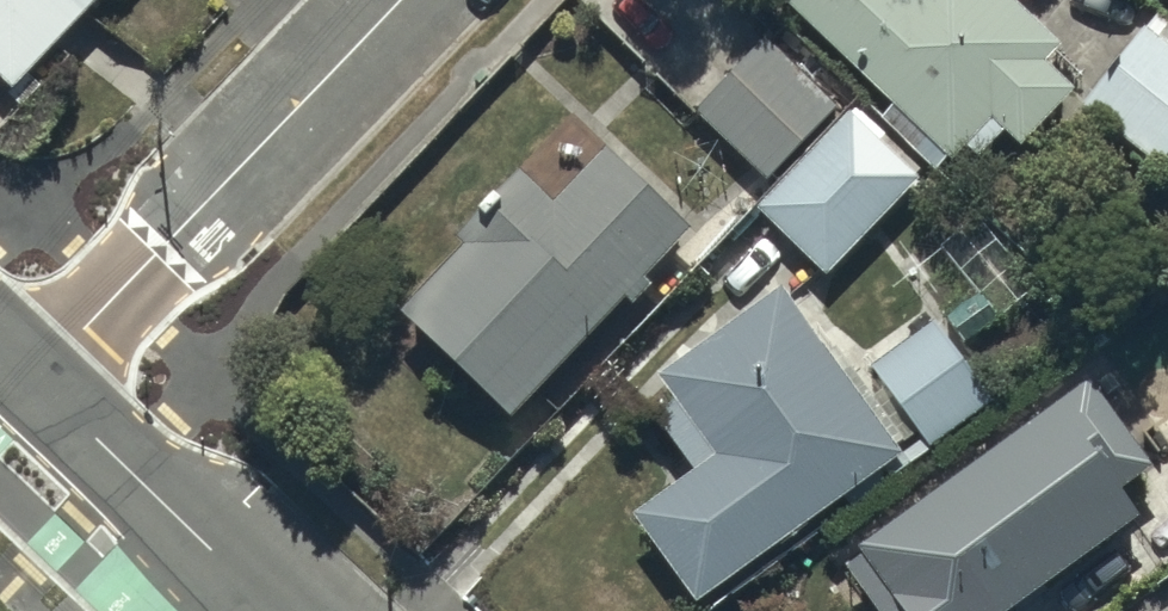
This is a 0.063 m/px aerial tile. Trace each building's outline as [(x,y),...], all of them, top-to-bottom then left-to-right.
[(9,77),(84,0),(0,0),(0,68),(9,77)] [(1023,0),(791,0),(893,96),(880,111),(935,162),(948,149),(952,152),(964,139),(978,151),(1003,125),(1018,139),(1074,79),(1045,52),(1060,35),(1023,0)] [(1155,4),(1082,99),(1160,159),(1167,148),(1167,14),(1155,4)] [(765,175),(839,101),(768,31),(695,104),(765,175)] [(755,204),(826,270),(923,165),(851,99),(755,204)] [(398,301),(511,411),(548,373),(571,396),(595,372),(570,347),(625,291),(633,299),(653,278),(646,271),(691,225),(604,140),(574,171),(551,149),(529,171),(517,160),(451,227),(461,237),(398,301)] [(945,313),(966,339),(1035,283),(976,211),(936,244),(973,290),(945,313)] [(633,505),(696,594),(902,446),(783,280),(660,368),(677,392),(654,408),(693,463),(633,505)] [(930,443),(992,395),(931,316),(869,364),(930,443)] [(1089,370),(854,537),(859,543),(844,554),(884,610),(995,610),(1011,600),(1016,607),(1049,583),(1044,577),(1139,509),(1118,479),(1150,456),(1089,370)]
